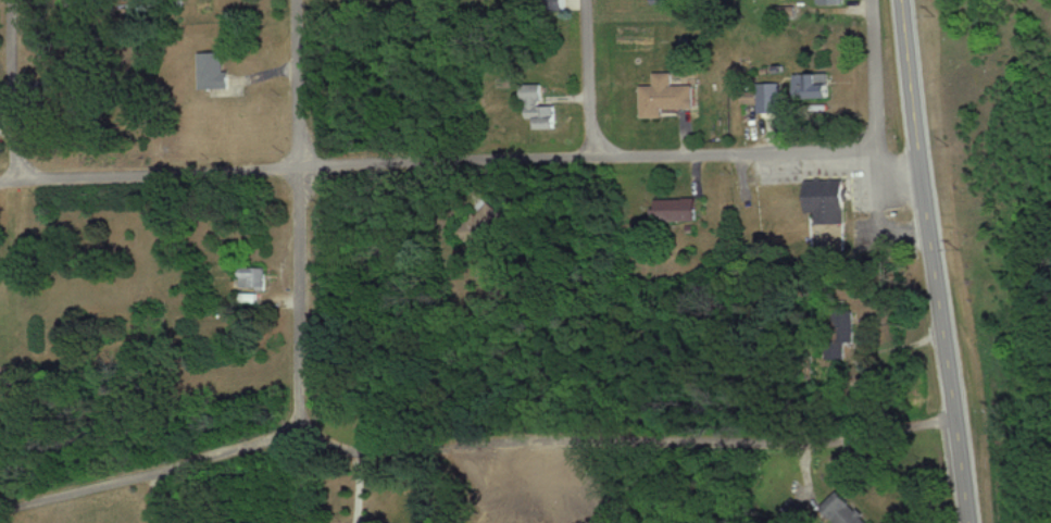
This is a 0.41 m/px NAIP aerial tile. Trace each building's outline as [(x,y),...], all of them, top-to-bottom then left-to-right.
[(202,53),(202,90),(230,90),(230,53),(202,53)] [(668,108),(697,108),(696,86),(676,86),(676,73),(657,74),(657,85),(644,85),(645,118),(668,118),(668,108)] [(801,74),(800,95),(832,96),(833,76),(801,74)] [(543,84),(524,85),(525,119),(533,119),(533,129),(557,129),(557,106),(544,106),(543,84)] [(818,224),(848,225),(849,179),(809,179),(809,213),(818,213),(818,224)] [(243,288),(263,288),(263,269),(244,268),(243,288)]
